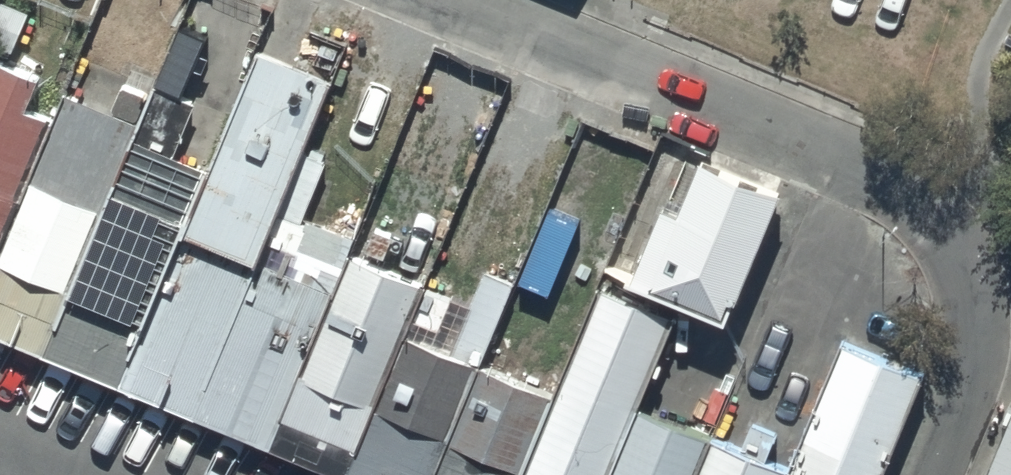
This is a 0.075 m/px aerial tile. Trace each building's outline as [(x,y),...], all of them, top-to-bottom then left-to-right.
[(0,29),(0,295),(58,318),(118,342),(210,112),(0,29)] [(210,112),(118,342),(291,406),(346,263),(247,225),(313,58),(238,29),(210,112)] [(728,303),(783,177),(705,143),(680,201),(665,194),(635,263),(728,303)] [(291,406),(360,432),(426,261),(357,233),(346,263),(291,406)] [(480,360),(515,279),(483,265),(449,346),(407,328),(357,453),(404,474),(437,474),(480,360)] [(930,362),(851,330),(799,459),(659,403),(686,334),(615,306),(573,418),(551,474),(884,474),(930,362)] [(573,418),(480,360),(437,474),(551,474),(573,418)] [(989,474),(1010,474),(1010,419),(989,474)]
